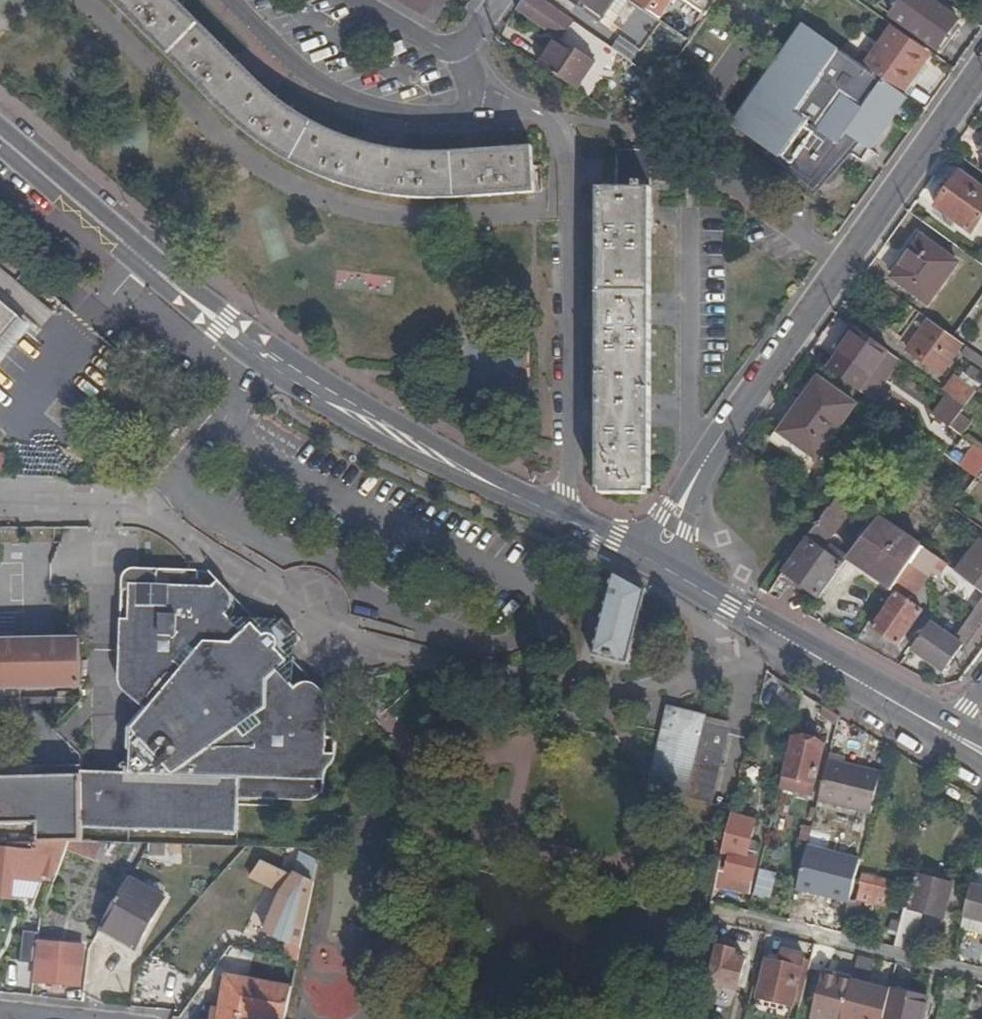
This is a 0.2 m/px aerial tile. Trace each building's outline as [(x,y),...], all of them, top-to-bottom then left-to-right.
[(419,152),(413,152),(404,151),(399,150),(394,150),(389,169),(366,163),(342,157),(347,138),(341,136),(332,132),(323,128),(312,121),(304,116),(293,110),(292,109),(281,102),(273,96),(267,90),(254,103),(231,81),(210,60),(223,47),(176,0),(111,0),(233,121),(240,127),(250,135),(258,141),(266,146),(274,151),(281,156),(287,160),(295,164),(304,169),(312,173),(322,177),(331,182),(340,185),(350,188),(360,191),(370,193),(380,195),(388,196),(392,196),(403,198),(411,199),(424,199),(440,199),(465,199),(535,194),(531,149),(482,151),(483,170),(451,171),(451,153),(441,153),(429,152),(421,152),(419,152)] [(449,0),(398,0),(435,22),(449,0)] [(517,9),(557,38),(561,41),(575,22),(543,0),(523,0),(517,9)] [(629,2),(627,0),(565,0),(609,31),(629,2)] [(634,5),(657,21),(673,0),(637,0),(634,5)] [(719,0),(683,0),(706,17),(719,0)] [(891,17),(938,50),(958,21),(928,0),(903,0),(891,17)] [(868,70),(884,82),(886,80),(908,96),(915,86),(910,83),(927,59),(909,46),(912,41),(892,27),(881,44),(885,47),(868,70)] [(884,82),(808,28),(736,129),(812,182),(839,146),(852,156),(860,145),(871,152),(908,99),(884,82)] [(557,38),(537,64),(578,91),(596,67),(561,41),(557,38)] [(245,68),(223,47),(210,60),(231,81),(245,68)] [(610,53),(578,91),(595,103),(605,90),(617,99),(637,74),(610,53)] [(245,68),(231,81),(254,103),(267,90),(245,68)] [(342,157),(366,163),(370,146),(368,145),(358,143),(349,139),(347,138),(342,157)] [(389,169),(394,150),(383,149),(374,147),(370,146),(366,163),(389,169)] [(482,151),(451,153),(451,171),(483,170),(482,151)] [(650,489),(650,151),(616,151),(616,190),(599,190),(598,489),(650,489)] [(961,173),(936,209),(972,234),(981,220),(981,189),(961,173)] [(958,266),(921,238),(890,280),(928,307),(958,266)] [(26,322),(0,301),(0,353),(26,322)] [(941,374),(963,344),(954,337),(929,320),(908,350),(941,374)] [(858,391),(878,405),(882,399),(876,394),(900,361),(857,330),(837,358),(867,379),(858,391)] [(468,390),(524,392),(526,352),(470,350),(468,390)] [(800,405),(838,433),(860,402),(822,374),(800,405)] [(966,408),(976,394),(955,379),(944,393),(952,398),(966,408)] [(938,419),(951,428),(966,408),(952,398),(937,418),(938,419)] [(818,460),(838,433),(800,405),(772,444),(807,468),(812,460),(809,458),(812,455),(818,460)] [(976,479),(981,471),(981,452),(975,446),(969,455),(960,466),(976,479)] [(808,588),(822,598),(844,566),(822,549),(858,500),(844,490),(831,508),(830,509),(807,542),(778,582),(804,593),(808,588)] [(851,559),(866,569),(895,590),(900,583),(912,566),(924,551),(880,520),(851,559)] [(954,571),(954,572),(981,592),(981,542),(978,539),(954,571)] [(943,562),(925,549),(924,551),(912,566),(930,579),(933,575),(939,579),(948,568),(942,564),(942,563),(943,562)] [(912,566),(900,583),(913,593),(917,596),(930,579),(912,566)] [(133,774),(131,830),(235,834),(236,799),(297,801),(302,801),(305,801),(310,800),(314,799),(316,798),(318,795),(321,792),(322,789),(323,785),(323,783),(323,779),(323,776),(324,773),(325,770),(328,767),(331,764),(332,761),(333,758),(334,755),(333,753),(323,753),(326,699),(313,685),(310,685),(308,684),(305,684),(302,685),(299,687),(297,689),(295,691),(292,688),(295,634),(282,620),(228,619),(227,617),(230,615),(232,613),(234,610),(235,607),(235,604),(235,601),(235,599),(234,597),(219,580),(211,587),(171,586),(171,570),(139,569),(137,569),(134,569),(131,570),(129,570),(126,572),(125,575),(124,577),(124,580),(121,679),(148,708),(153,703),(157,707),(151,711),(134,729),(133,774)] [(862,574),(891,596),(894,591),(895,590),(866,569),(862,574)] [(644,588),(612,571),(593,655),(627,663),(644,588)] [(895,590),(894,591),(898,593),(907,601),(913,593),(900,583),(895,590)] [(805,593),(818,603),(822,598),(808,588),(804,593),(805,593)] [(907,601),(898,593),(873,627),(899,646),(923,612),(907,601)] [(954,639),(964,645),(981,618),(981,598),(954,639)] [(932,623),(911,650),(944,675),(964,645),(954,639),(932,623)] [(80,640),(0,641),(0,688),(79,687),(80,646),(80,640)] [(153,703),(148,708),(151,711),(157,707),(153,703)] [(695,798),(713,725),(701,722),(703,714),(669,706),(648,787),(695,798)] [(713,725),(715,717),(703,714),(701,722),(713,725)] [(729,721),(715,717),(713,725),(728,729),(729,721)] [(728,729),(713,725),(695,798),(709,802),(728,729)] [(823,743),(795,736),(785,774),(814,781),(823,743)] [(842,757),(828,754),(817,799),(870,812),(880,773),(841,764),(842,757)] [(82,828),(91,828),(90,788),(88,773),(81,773),(81,777),(82,828)] [(90,788),(91,828),(131,830),(133,774),(88,773),(90,788)] [(83,842),(82,828),(81,777),(0,778),(0,824),(39,824),(39,843),(46,843),(68,843),(70,843),(83,842)] [(756,820),(731,814),(722,851),(731,853),(727,872),(753,878),(757,858),(754,857),(755,851),(748,849),(756,820)] [(11,889),(12,879),(41,881),(43,876),(54,878),(68,843),(46,843),(5,844),(5,848),(0,847),(0,887),(11,889)] [(168,862),(178,844),(175,844),(174,845),(148,844),(138,860),(168,862)] [(305,868),(302,881),(314,887),(317,870),(305,868)] [(310,906),(312,899),(307,897),(312,886),(281,871),(270,887),(287,895),(296,899),(310,906)] [(896,881),(864,873),(858,898),(890,907),(896,881)] [(896,939),(894,945),(911,949),(921,910),(941,916),(950,882),(918,874),(910,907),(904,906),(896,939)] [(127,881),(99,930),(134,950),(162,901),(127,881)] [(971,884),(964,914),(981,919),(981,887),(971,884)] [(293,904),(296,899),(287,895),(285,900),(293,904)] [(858,902),(849,899),(843,922),(853,924),(858,902)] [(82,947),(38,943),(35,982),(53,984),(52,989),(60,990),(61,984),(79,986),(82,947)] [(736,950),(717,945),(708,982),(737,989),(744,958),(735,955),(736,950)] [(231,947),(218,965),(227,972),(234,963),(251,963),(253,953),(231,947)] [(803,956),(789,952),(788,957),(768,952),(758,996),(792,1004),(803,956)] [(821,1018),(841,1018),(850,982),(851,979),(822,972),(811,1016),(821,1018)] [(294,988),(227,976),(219,1018),(287,1018),(294,988)] [(307,991),(314,1018),(333,1018),(361,1012),(354,980),(307,991)] [(888,992),(850,982),(841,1018),(882,1018),(888,992)] [(889,988),(888,992),(882,1018),(921,1018),(927,997),(889,988)] [(509,1012),(492,1010),(489,1014),(498,1018),(510,1018),(509,1012)]
